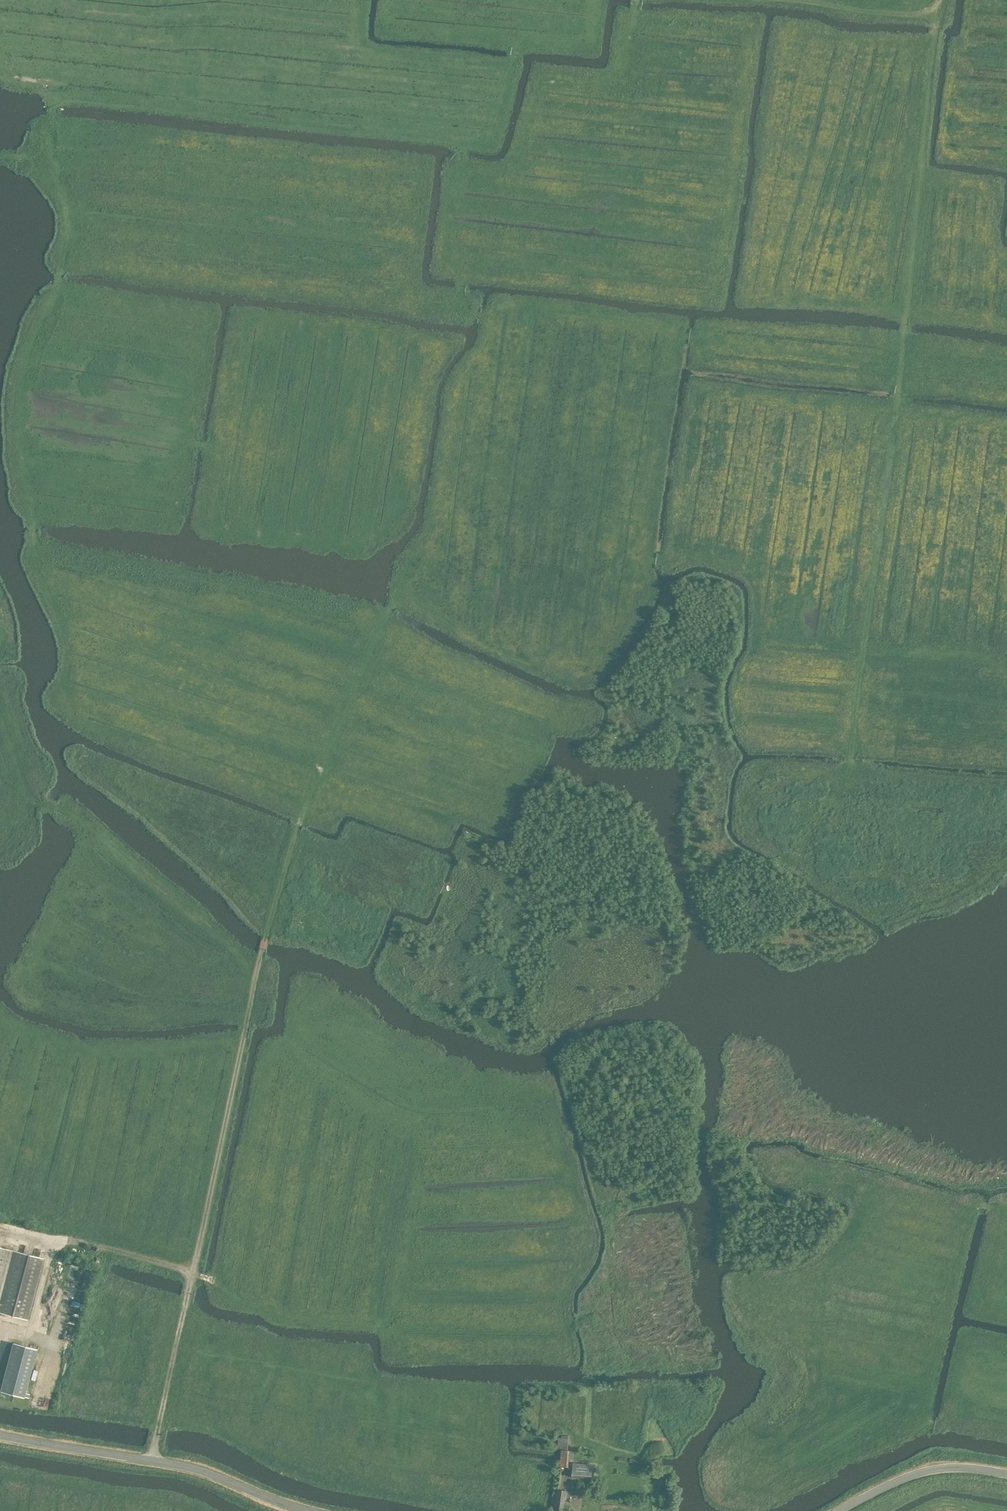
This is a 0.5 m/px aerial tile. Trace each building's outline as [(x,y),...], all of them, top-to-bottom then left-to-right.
[(13,1250),(0,1246),(0,1297),(13,1250)] [(27,1319),(43,1257),(13,1250),(0,1297),(0,1312),(27,1319)] [(59,1266),(54,1281),(62,1284),(66,1268),(59,1266)] [(40,1323),(49,1325),(50,1319),(41,1317),(40,1323)] [(12,1340),(0,1385),(0,1389),(22,1395),(36,1347),(12,1340)] [(560,1467),(567,1467),(569,1449),(567,1449),(568,1437),(558,1437),(557,1448),(561,1449),(560,1467)] [(572,1476),(592,1478),(593,1463),(573,1462),(572,1476)] [(563,1510),(566,1489),(558,1488),(554,1509),(557,1509),(556,1510),(568,1510),(563,1510)]
